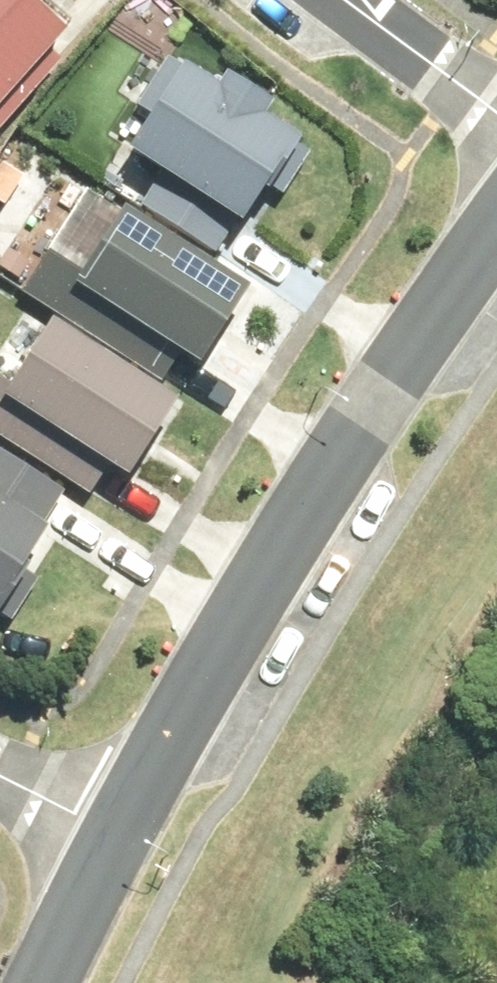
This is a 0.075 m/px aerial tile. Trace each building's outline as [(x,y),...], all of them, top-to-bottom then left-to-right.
[(40,0),(0,0),(0,134),(85,42),(40,0)] [(236,94),(200,71),(144,156),(262,232),(317,147),(280,123),(288,111),(243,82),(236,94)] [(268,293),(139,212),(88,291),(217,373),(268,293)] [(192,402),(70,326),(21,405),(143,480),(192,402)] [(65,533),(53,525),(70,499),(0,455),(0,616),(10,622),(65,533)]
